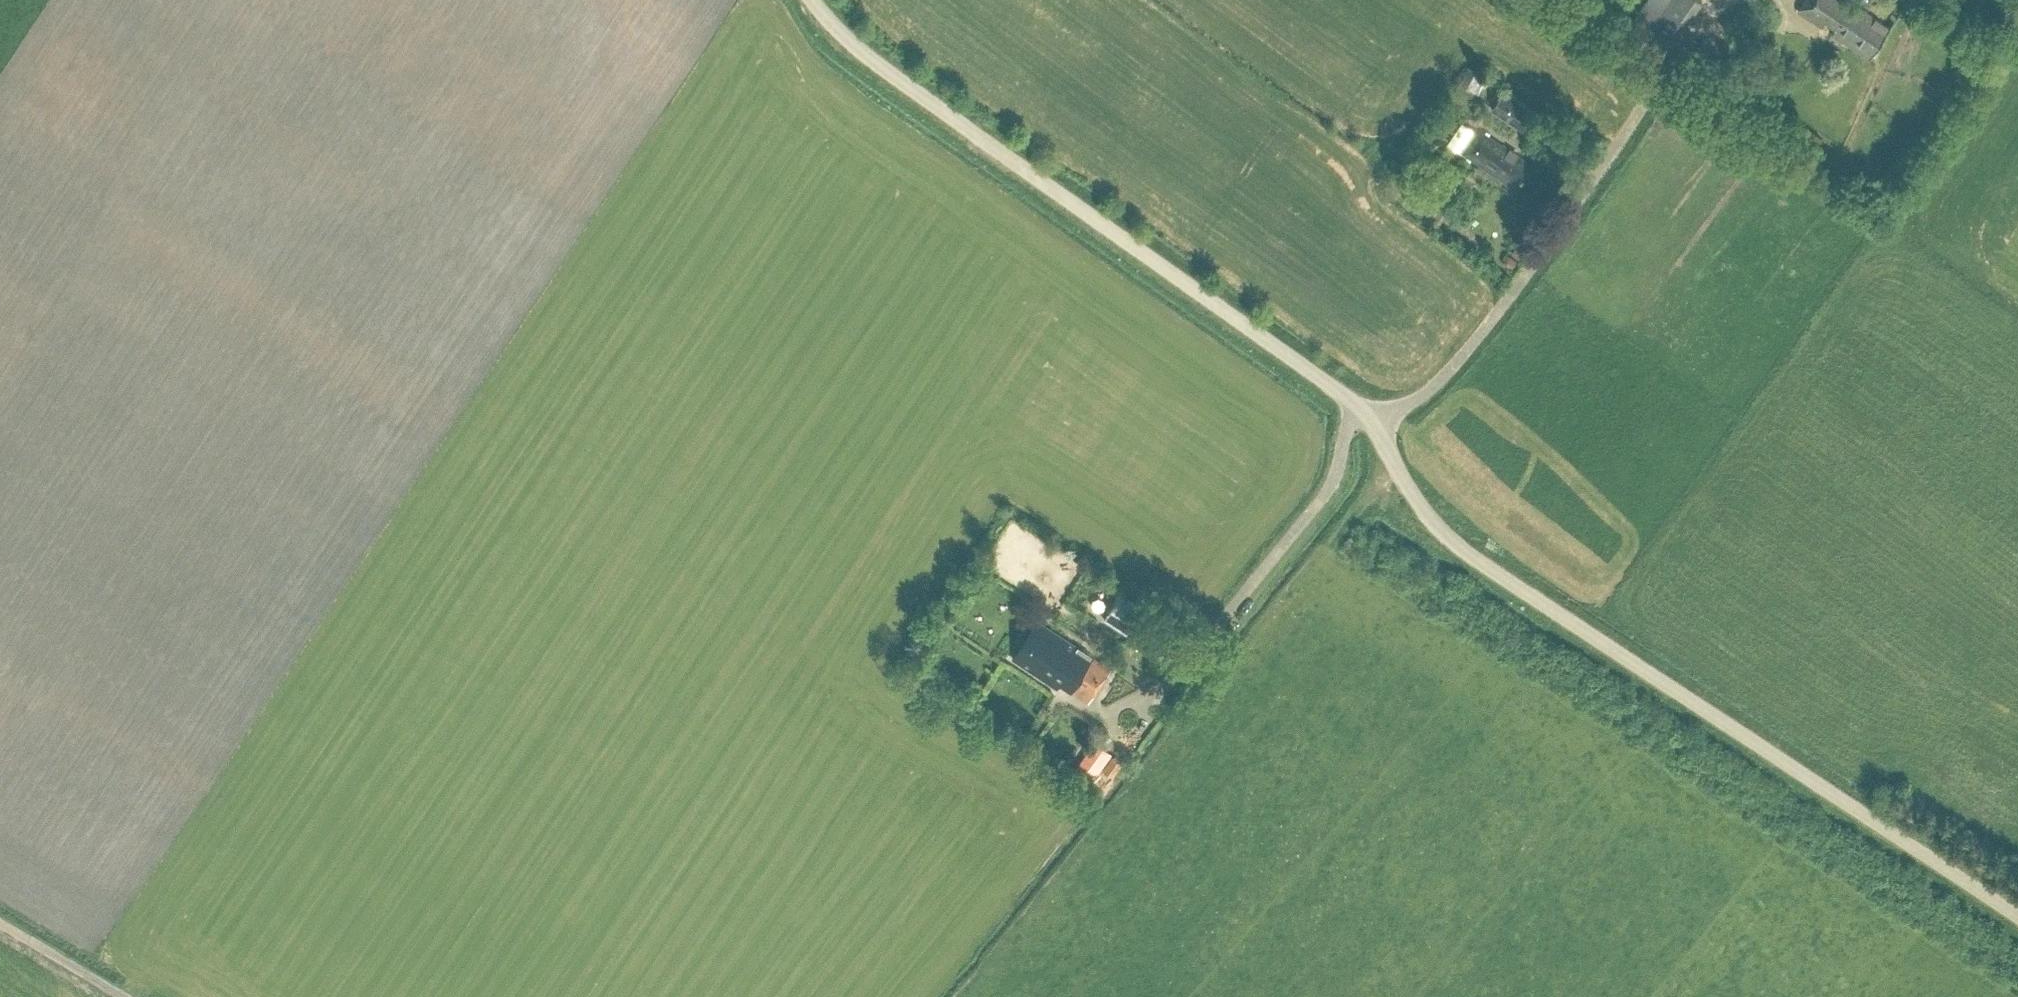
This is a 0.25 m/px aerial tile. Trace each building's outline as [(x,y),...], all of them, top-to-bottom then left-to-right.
[(1627,25),(1667,53),(1701,0),(1644,0),(1627,25)] [(1797,9),(1822,25),(1826,19),(1836,26),(1832,32),(1870,58),(1889,26),(1851,0),(1803,0),(1797,9)] [(1491,108),(1522,129),(1535,111),(1503,90),(1491,108)] [(1462,120),(1448,141),(1461,149),(1475,129),(1462,120)] [(1505,128),(1499,137),(1545,170),(1552,161),(1505,128)] [(1482,131),(1467,153),(1503,177),(1505,174),(1518,183),(1531,165),(1482,131)] [(1525,256),(1519,251),(1515,256),(1521,260),(1525,256)] [(1121,592),(1104,618),(1135,638),(1152,611),(1121,592)] [(1060,681),(1060,682),(1051,695),(1067,705),(1075,692),(1088,700),(1110,667),(1041,622),(1017,660),(1057,686),(1060,681)] [(1101,738),(1135,763),(1148,746),(1114,721),(1101,738)] [(1094,740),(1074,770),(1094,783),(1114,753),(1094,740)]
